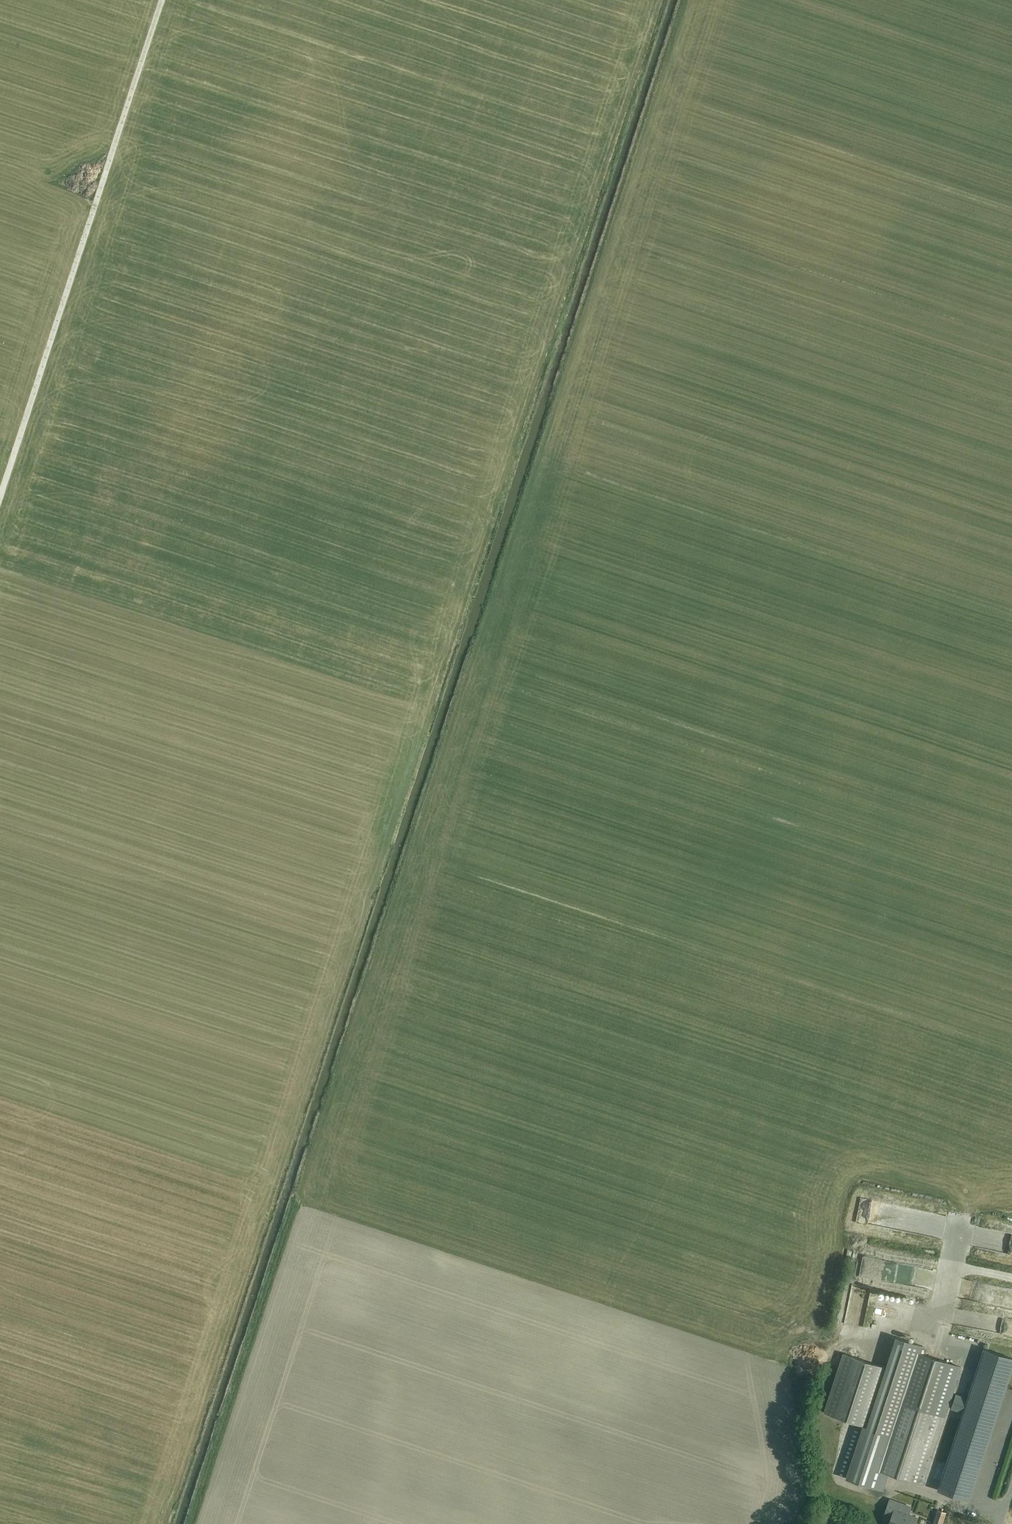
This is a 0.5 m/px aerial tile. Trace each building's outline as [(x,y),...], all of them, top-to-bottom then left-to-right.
[(956,1315),(978,1317),(980,1305),(957,1303),(956,1315)] [(886,1473),(923,1485),(948,1407),(953,1394),(961,1366),(894,1346),(866,1428),(850,1478),(881,1488),(886,1473)] [(940,1490),(968,1500),(1011,1365),(1011,1358),(985,1350),(969,1399),(965,1413),(940,1490)] [(841,1354),(822,1414),(866,1428),(885,1368),(841,1354)] [(915,1517),(893,1510),(889,1523),(913,1523),(915,1517)] [(936,1510),(932,1523),(940,1523),(944,1513),(936,1510)]
